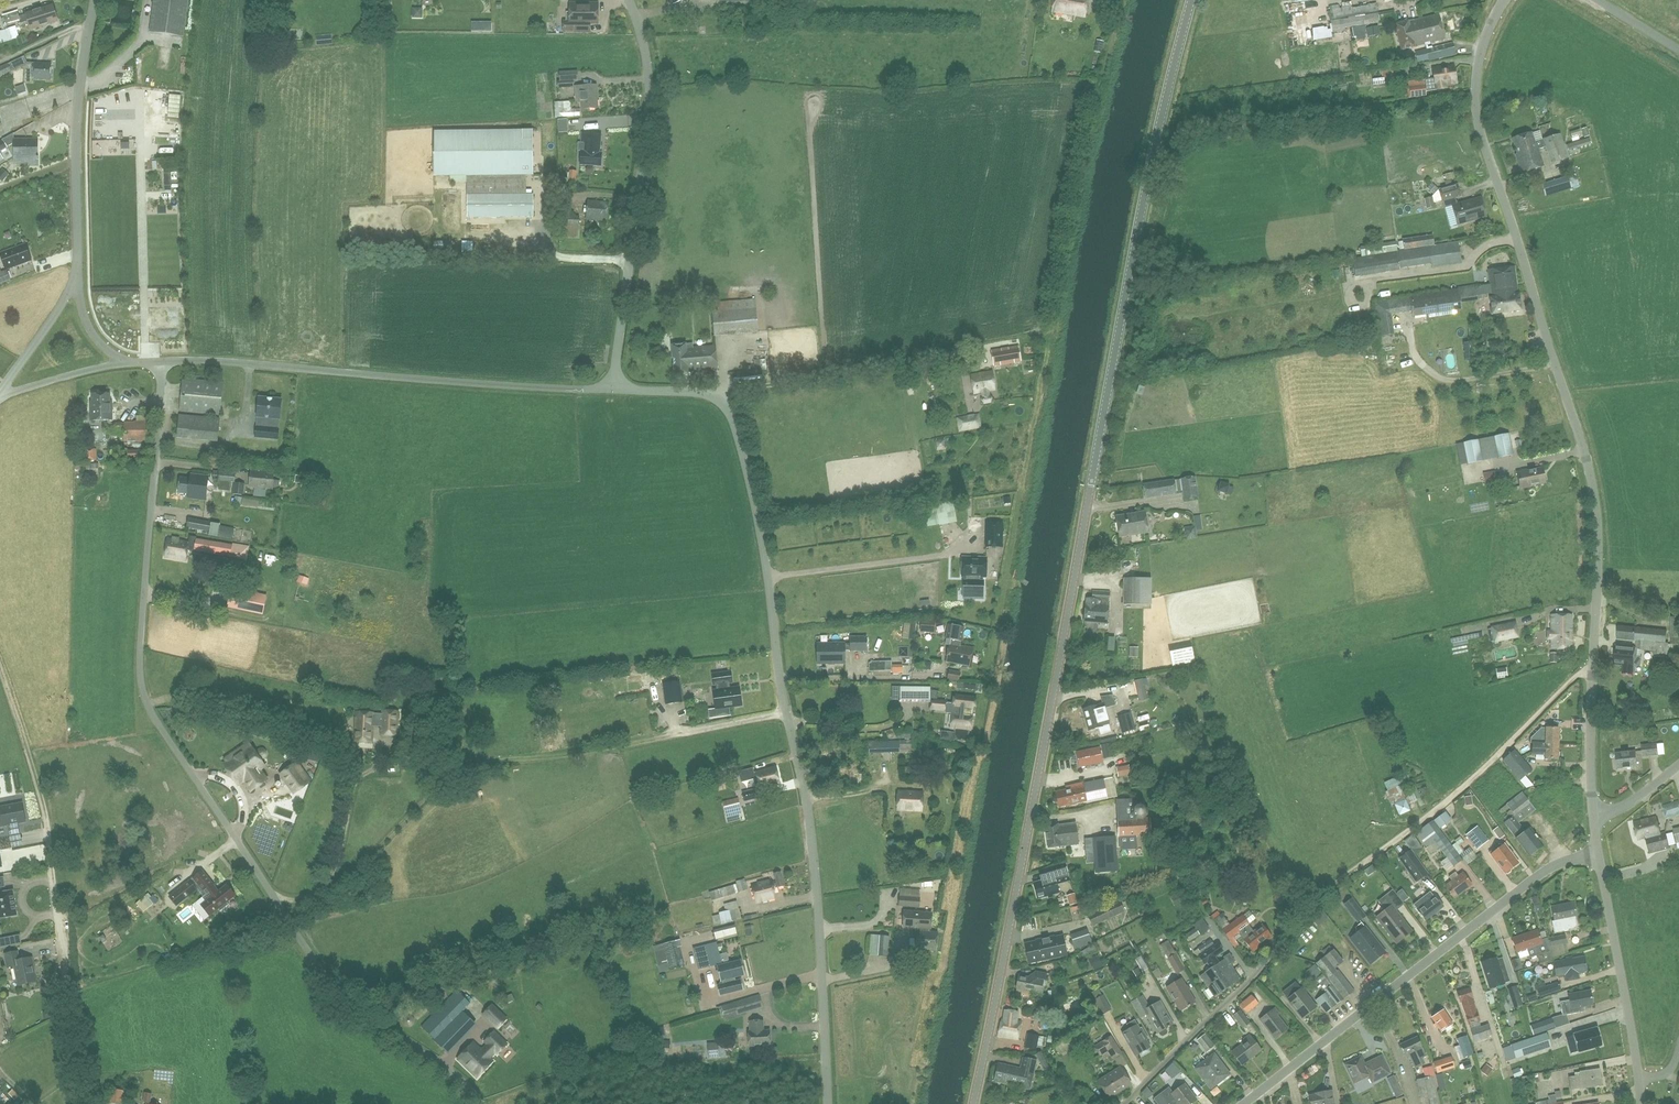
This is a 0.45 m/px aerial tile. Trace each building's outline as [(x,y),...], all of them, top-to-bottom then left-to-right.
[(148,32),(181,37),(186,0),(152,0),(148,32)] [(276,0),(267,0),(266,11),(275,12),(276,0)] [(1089,0),(1053,0),(1052,11),(1086,17),(1089,0)] [(598,23),(598,2),(570,2),(570,12),(566,12),(566,21),(563,21),(563,32),(590,32),(590,23),(598,23)] [(1332,30),(1396,19),(1394,10),(1377,13),(1376,3),(1328,11),(1332,30)] [(57,20),(53,5),(26,14),(31,29),(51,22),(52,23),(54,22),(53,22),(57,20)] [(422,8),(413,8),(412,17),(422,18),(422,8)] [(20,20),(17,11),(4,15),(4,17),(2,18),(3,22),(6,21),(7,24),(20,20)] [(1414,46),(1444,39),(1438,14),(1408,21),(1394,24),(1399,44),(1400,50),(1414,47),(1414,46)] [(19,37),(16,26),(8,28),(0,31),(0,43),(11,39),(19,37)] [(1363,26),(1350,28),(1351,36),(1357,35),(1358,38),(1365,37),(1363,26)] [(1455,54),(1452,42),(1414,51),(1416,57),(1408,59),(1409,64),(1429,60),(1429,61),(1455,54)] [(51,63),(33,62),(33,63),(27,63),(24,56),(10,63),(0,68),(2,74),(11,70),(13,69),(14,70),(22,66),(22,69),(25,69),(24,83),(33,83),(33,79),(50,79),(51,63)] [(1454,64),(1432,68),(1433,78),(1402,81),(1404,98),(1426,95),(1426,91),(1436,89),(1447,88),(1446,84),(1457,83),(1454,64)] [(560,81),(558,81),(558,87),(573,86),(573,80),(578,80),(577,71),(559,72),(560,81)] [(581,109),(597,108),(596,85),(575,86),(576,101),(581,101),(581,109)] [(554,117),(580,115),(579,109),(571,109),(570,101),(553,102),(554,117)] [(1574,108),(1568,113),(1571,117),(1578,112),(1574,108)] [(56,122),(54,113),(43,116),(45,124),(56,122)] [(564,131),(572,133),(574,126),(565,125),(564,131)] [(1581,129),(1584,137),(1589,135),(1586,127),(1581,129)] [(1569,132),(1572,141),(1579,139),(1578,136),(1581,135),(1579,129),(1569,132)] [(467,217),(533,216),(533,194),(526,194),(526,174),(533,174),(532,130),(433,131),(434,175),(448,175),(448,183),(467,182),(467,217)] [(580,164),(601,166),(602,153),(599,153),(601,134),(582,132),(581,142),(572,141),(571,151),(578,151),(578,155),(580,155),(580,164)] [(1515,155),(1521,173),(1544,166),(1538,149),(1546,147),(1551,163),(1568,158),(1560,134),(1534,142),(1531,132),(1512,139),(1517,154),(1515,155)] [(1589,137),(1566,145),(1568,151),(1591,143),(1589,137)] [(38,156),(38,139),(20,139),(20,140),(14,140),(14,161),(28,161),(28,165),(39,165),(39,156),(38,156)] [(1447,180),(1450,179),(1453,178),(1451,172),(1445,174),(1447,180)] [(1567,176),(1541,184),(1545,196),(1571,188),(1567,176)] [(1434,195),(1439,189),(1432,183),(1427,188),(1434,195)] [(1442,201),(1444,207),(1452,205),(1457,224),(1486,217),(1481,197),(1457,203),(1455,197),(1460,196),(1457,184),(1439,189),(1442,201)] [(1433,203),(1432,197),(1424,198),(1426,208),(1434,206),(1433,203)] [(606,221),(608,202),(588,200),(586,219),(606,221)] [(1432,234),(1402,239),(1404,250),(1434,245),(1432,234)] [(1399,268),(1431,263),(1432,266),(1479,259),(1475,240),(1397,252),(1352,258),(1355,277),(1399,270),(1399,268)] [(31,260),(26,244),(8,250),(0,253),(4,266),(13,263),(14,266),(31,260)] [(1514,267),(1488,270),(1491,292),(1507,290),(1508,294),(1510,295),(1517,294),(1514,267)] [(7,270),(0,273),(0,284),(10,280),(7,270)] [(1409,296),(1411,311),(1412,316),(1461,308),(1460,303),(1458,288),(1457,289),(1409,296)] [(1507,290),(1491,292),(1492,298),(1490,298),(1493,313),(1520,310),(1518,294),(1517,294),(1510,295),(1508,294),(1507,290)] [(714,335),(758,331),(755,299),(711,303),(714,335)] [(1370,329),(1368,319),(1358,321),(1360,331),(1370,329)] [(672,346),(675,375),(688,374),(688,372),(717,369),(715,345),(685,348),(685,344),(672,346)] [(991,350),(993,365),(1020,360),(1018,345),(991,350)] [(754,360),(755,371),(766,371),(765,359),(754,360)] [(992,371),(971,375),(974,394),(982,392),(982,396),(982,397),(983,403),(991,402),(990,395),(989,395),(988,391),(995,390),(992,371)] [(180,410),(220,414),(223,383),(183,379),(180,410)] [(91,403),(89,403),(90,420),(110,420),(110,408),(108,408),(108,395),(91,395),(91,403)] [(281,400),(258,397),(257,417),(260,417),(259,427),(256,427),(255,437),(277,439),(278,429),(279,419),(281,400)] [(956,418),(959,431),(981,427),(979,414),(956,418)] [(148,441),(147,422),(115,423),(116,430),(123,430),(124,442),(148,441)] [(1509,433),(1494,436),(1498,457),(1513,454),(1509,433)] [(945,434),(931,436),(935,454),(948,452),(945,434)] [(1483,460),(1479,439),(1463,442),(1468,462),(1468,463),(1483,460)] [(128,448),(117,447),(116,458),(124,458),(124,461),(144,461),(144,450),(128,449),(128,448)] [(84,449),(84,460),(96,460),(96,448),(84,449)] [(1516,472),(1520,489),(1529,487),(1529,486),(1545,483),(1544,480),(1546,480),(1545,475),(1543,475),(1542,468),(1526,471),(1526,472),(1523,472),(1522,471),(1516,472)] [(213,480),(234,482),(235,473),(214,471),(213,480)] [(256,487),(255,496),(265,497),(266,488),(272,489),(272,488),(279,488),(280,480),(273,480),(274,472),(260,471),(251,471),(250,477),(251,477),(250,487),(256,487)] [(1491,472),(1483,474),(1485,483),(1493,481),(1491,472)] [(1181,478),(1182,490),(1184,500),(1198,498),(1195,476),(1181,478)] [(191,477),(191,479),(180,477),(178,493),(190,494),(189,496),(206,497),(208,479),(191,477)] [(1176,491),(1174,479),(1165,480),(1142,484),(1144,498),(1176,494),(1176,491)] [(1217,491),(1226,493),(1226,492),(1231,493),(1233,487),(1228,486),(1228,485),(1220,482),(1217,491)] [(243,494),(244,484),(234,483),(233,493),(243,494)] [(957,522),(953,500),(935,503),(939,525),(957,522)] [(918,504),(918,514),(930,514),(930,504),(918,504)] [(1144,512),(1116,516),(1120,536),(1148,532),(1144,512)] [(208,531),(210,522),(188,518),(187,527),(208,531)] [(987,523),(986,546),(1002,547),(1002,523),(987,523)] [(231,539),(233,528),(218,525),(216,536),(231,539)] [(165,557),(185,560),(188,544),(195,545),(194,550),(230,556),(236,557),(238,545),(203,540),(204,537),(200,537),(200,539),(196,538),(188,537),(188,542),(168,538),(165,557)] [(1123,560),(1123,604),(1151,605),(1151,578),(1135,578),(1135,554),(1127,554),(1127,560),(1123,560)] [(986,576),(986,558),(962,557),(962,576),(986,576)] [(255,580),(253,585),(265,588),(266,583),(255,580)] [(228,606),(254,611),(257,593),(232,588),(228,606)] [(1086,598),(1084,621),(1107,623),(1108,604),(1109,600),(1110,592),(1092,591),(1092,599),(1086,598)] [(1571,649),(1571,614),(1551,614),(1552,630),(1548,630),(1548,638),(1552,638),(1552,649),(1571,649)] [(935,621),(934,621),(922,620),(921,630),(934,631),(935,621)] [(1515,621),(1490,627),(1490,628),(1488,629),(1490,641),(1494,640),(1494,642),(1518,637),(1515,621)] [(890,625),(890,633),(908,632),(908,624),(890,625)] [(960,646),(961,640),(963,627),(954,626),(952,639),(951,644),(949,644),(946,661),(969,665),(972,648),(960,646)] [(1666,630),(1618,626),(1617,639),(1642,641),(1641,649),(1654,650),(1654,653),(1667,655),(1668,643),(1665,643),(1666,630)] [(883,630),(874,633),(876,639),(885,636),(883,630)] [(851,650),(866,650),(866,637),(850,637),(851,650)] [(818,663),(844,662),(844,643),(817,644),(818,663)] [(1616,646),(1614,663),(1623,664),(1622,673),(1632,674),(1633,665),(1641,666),(1641,657),(1637,657),(1637,648),(1616,646)] [(1129,647),(1129,657),(1137,657),(1138,647),(1129,647)] [(1185,649),(1188,662),(1194,661),(1192,648),(1185,649)] [(1172,652),(1174,665),(1181,664),(1178,651),(1172,652)] [(869,671),(891,670),(891,660),(868,661),(869,671)] [(654,676),(664,671),(661,664),(651,669),(654,676)] [(960,672),(949,670),(948,678),(958,680),(960,672)] [(732,682),(730,672),(712,674),(714,684),(716,684),(717,690),(714,691),(716,708),(741,705),(739,687),(730,688),(729,682),(732,682)] [(627,687),(647,686),(647,678),(636,678),(636,675),(627,675),(627,687)] [(683,702),(680,680),(663,682),(666,704),(683,702)] [(930,702),(930,698),(930,690),(930,687),(915,687),(900,687),(899,702),(930,702)] [(973,713),(972,713),(974,697),(956,695),(955,704),(947,703),(947,701),(931,699),(930,708),(952,711),(950,728),(956,728),(954,739),(968,741),(969,730),(971,730),(973,713)] [(1658,699),(1659,712),(1668,712),(1667,699),(1658,699)] [(1110,729),(1103,704),(1092,706),(1083,709),(1089,729),(1098,726),(1100,732),(1110,729)] [(380,711),(379,713),(373,713),(373,712),(356,711),(354,741),(372,742),(372,726),(380,726),(379,735),(398,736),(399,711),(389,711),(380,711)] [(1136,729),(1131,712),(1117,716),(1122,733),(1136,729)] [(1147,719),(1138,722),(1140,730),(1149,728),(1147,719)] [(1557,759),(1558,728),(1546,727),(1546,735),(1537,735),(1532,735),(1532,753),(1545,754),(1545,759),(1557,759)] [(928,741),(919,742),(919,741),(891,741),(869,742),(869,753),(891,752),(920,752),(929,752),(928,741)] [(1658,754),(1657,742),(1641,744),(1642,756),(1658,754)] [(1110,743),(1100,745),(1103,758),(1112,756),(1110,743)] [(295,755),(318,762),(321,753),(297,746),(295,755)] [(263,765),(260,761),(266,757),(266,756),(267,755),(267,754),(267,753),(267,752),(267,751),(266,750),(265,749),(265,748),(264,748),(263,747),(262,747),(261,747),(260,747),(259,747),(253,751),(251,747),(227,764),(240,781),(244,778),(250,780),(249,786),(251,790),(265,780),(257,769),(263,765)] [(1099,747),(1076,752),(1079,767),(1102,762),(1099,747)] [(1502,759),(1525,787),(1531,783),(1525,775),(1532,770),(1514,749),(1502,759)] [(1617,768),(1637,766),(1635,751),(1616,753),(1617,768)] [(1130,764),(1117,766),(1119,776),(1130,774),(1130,771),(1139,769),(1137,763),(1130,765),(1130,764)] [(293,792),(308,782),(295,764),(281,774),(293,792)] [(753,772),(752,768),(739,771),(741,782),(753,779),(755,785),(759,784),(760,788),(779,783),(775,767),(753,772)] [(1406,806),(1400,791),(1401,791),(1393,769),(1379,774),(1392,811),(1406,806)] [(709,779),(711,786),(724,782),(722,775),(709,779)] [(1083,783),(1083,786),(1056,792),(1059,807),(1086,801),(1086,803),(1107,799),(1103,779),(1083,783)] [(1403,797),(1412,797),(1410,781),(1402,782),(1403,797)] [(1419,784),(1422,795),(1431,792),(1427,781),(1419,784)] [(1532,784),(1496,812),(1516,838),(1515,839),(1529,856),(1543,846),(1542,844),(1543,842),(1540,839),(1538,839),(1529,828),(1525,832),(1517,822),(1535,809),(1529,802),(1540,794),(1532,784)] [(754,789),(742,792),(744,801),(756,798),(754,789)] [(923,792),(898,791),(897,810),(922,811),(923,792)] [(724,812),(741,808),(738,797),(722,801),(724,812)] [(1117,800),(1119,836),(1119,849),(1137,848),(1136,835),(1151,834),(1150,818),(1147,818),(1146,816),(1148,814),(1148,808),(1143,803),(1137,803),(1137,799),(1117,800)] [(1678,814),(1678,799),(1661,805),(1666,819),(1678,814)] [(0,807),(0,826),(10,824),(12,834),(20,832),(18,822),(25,821),(21,803),(0,807)] [(1665,832),(1660,834),(1656,817),(1634,823),(1636,831),(1634,831),(1635,835),(1637,835),(1638,840),(1646,838),(1650,853),(1669,848),(1665,832)] [(1451,846),(1432,819),(1415,832),(1429,851),(1430,851),(1432,853),(1439,847),(1453,866),(1462,860),(1458,854),(1459,854),(1462,858),(1472,850),(1469,846),(1463,851),(1459,845),(1459,846),(1456,843),(1451,846)] [(1171,824),(1178,841),(1187,837),(1183,828),(1184,828),(1181,820),(1171,824)] [(284,825),(285,829),(289,830),(292,828),(291,823),(287,822),(284,825)] [(1045,825),(1048,848),(1078,844),(1075,823),(1058,825),(1058,824),(1045,825)] [(1466,835),(1476,848),(1488,840),(1477,825),(1471,830),(1469,827),(1463,832),(1464,832),(1462,834),(1463,836),(1466,835)] [(7,838),(8,846),(17,844),(16,836),(7,838)] [(1118,871),(1115,836),(1093,838),(1095,873),(1118,871)] [(1179,843),(1184,856),(1190,853),(1189,850),(1191,849),(1188,840),(1179,843)] [(1383,848),(1388,856),(1397,850),(1392,842),(1383,848)] [(1490,854),(1504,873),(1518,862),(1504,844),(1498,848),(1497,846),(1492,850),(1493,851),(1490,854)] [(1428,873),(1411,849),(1398,858),(1415,882),(1425,875),(1429,881),(1431,879),(1427,874),(1428,873)] [(1375,870),(1372,865),(1363,871),(1367,876),(1375,870)] [(218,892),(201,871),(193,878),(206,894),(202,897),(205,901),(201,905),(209,915),(218,908),(220,911),(228,904),(226,902),(235,895),(226,885),(218,892)] [(780,871),(774,873),(776,883),(772,884),(771,880),(751,885),(756,903),(776,898),(773,888),(777,887),(784,886),(780,871)] [(1445,886),(1454,898),(1472,884),(1463,873),(1458,876),(1455,872),(1449,876),(1452,881),(1445,886)] [(1065,887),(1074,884),(1070,874),(1062,877),(1065,887)] [(1385,891),(1393,884),(1384,876),(1377,882),(1385,891)] [(1059,893),(1055,877),(1033,883),(1038,899),(1059,893)] [(744,879),(736,881),(737,884),(709,892),(711,900),(747,889),(744,879)] [(176,905),(196,889),(189,880),(169,897),(176,905)] [(898,905),(919,906),(919,889),(900,888),(900,896),(899,896),(898,905)] [(17,915),(13,890),(0,892),(0,918),(17,915)] [(1425,920),(1443,906),(1434,894),(1430,890),(1412,904),(1416,908),(1425,920)] [(1067,896),(1069,905),(1077,903),(1074,894),(1067,896)] [(152,897),(139,907),(143,912),(158,900),(154,895),(152,897)] [(1366,916),(1352,897),(1343,904),(1358,923),(1366,916)] [(1092,926),(1124,911),(1119,900),(1087,915),(1092,926)] [(736,901),(723,904),(725,910),(718,912),(719,914),(712,916),(714,924),(741,918),(738,907),(736,901)] [(1576,917),(1573,902),(1552,907),(1554,920),(1552,921),(1554,933),(1575,929),(1577,925),(1575,918),(1576,917)] [(1391,905),(1376,917),(1396,943),(1410,932),(1397,917),(1399,915),(1391,905)] [(1039,908),(1027,910),(1029,923),(1041,921),(1039,908)] [(914,949),(936,950),(937,932),(930,931),(929,931),(929,929),(930,929),(931,912),(904,911),(903,927),(916,928),(914,949)] [(1221,912),(1213,918),(1221,928),(1229,922),(1221,912)] [(1272,936),(1262,924),(1254,931),(1248,925),(1249,924),(1242,914),(1221,930),(1234,948),(1239,945),(1235,940),(1241,936),(1253,951),(1272,936)] [(1311,917),(1299,922),(1303,932),(1316,926),(1311,917)] [(715,939),(736,933),(734,925),(713,930),(715,939)] [(1369,931),(1365,925),(1350,937),(1370,963),(1383,953),(1367,932),(1369,931)] [(1092,943),(1087,927),(1069,933),(1075,948),(1092,943)] [(1188,941),(1199,934),(1195,928),(1184,936),(1188,941)] [(1540,939),(1537,929),(1511,938),(1516,952),(1526,949),(1529,958),(1537,955),(1539,963),(1552,959),(1547,937),(1540,939)] [(1551,946),(1566,942),(1565,934),(1549,937),(1551,946)] [(888,936),(870,935),(869,954),(887,956),(888,936)] [(1030,963),(1069,954),(1064,935),(1026,944),(1030,963)] [(663,943),(669,969),(684,966),(677,939),(663,943)] [(1290,952),(1298,942),(1293,939),(1286,949),(1290,952)] [(1160,944),(1176,974),(1184,969),(1168,940),(1160,944)] [(696,950),(700,968),(721,963),(718,951),(717,944),(696,950)] [(1325,1013),(1354,991),(1338,970),(1336,971),(1334,968),(1343,961),(1333,948),(1333,949),(1329,945),(1320,951),(1324,955),(1315,963),(1323,973),(1322,973),(1315,963),(1305,970),(1310,977),(1312,975),(1315,980),(1316,979),(1326,992),(1316,1000),(1325,1013)] [(1103,966),(1095,948),(1088,952),(1090,958),(1088,959),(1093,970),(1103,966)] [(1201,954),(1198,956),(1204,964),(1206,962),(1210,968),(1199,976),(1213,996),(1239,978),(1229,964),(1234,960),(1229,953),(1223,957),(1224,959),(1219,963),(1209,948),(1201,954)] [(17,951),(5,954),(7,967),(14,965),(18,985),(36,981),(33,968),(34,967),(32,957),(19,960),(17,951)] [(1586,971),(1584,956),(1553,962),(1556,976),(1565,975),(1566,981),(1579,978),(1578,972),(1586,971)] [(1481,962),(1489,988),(1504,983),(1502,977),(1507,975),(1504,966),(1499,967),(1496,958),(1481,962)] [(1523,962),(1527,972),(1539,968),(1535,958),(1523,962)] [(719,995),(743,989),(741,979),(736,981),(735,977),(745,975),(741,960),(717,966),(720,981),(722,980),(723,984),(717,985),(719,995)] [(1255,969),(1253,962),(1245,964),(1247,971),(1255,969)] [(507,963),(494,965),(495,974),(509,972),(507,963)] [(1143,975),(1142,972),(1139,967),(1133,971),(1137,978),(1143,975)] [(1027,977),(1019,975),(1016,988),(1033,991),(1033,990),(1040,992),(1041,988),(1045,989),(1048,978),(1045,978),(1046,973),(1034,971),(1027,977)] [(1060,986),(1078,984),(1076,973),(1059,976),(1060,986)] [(1181,978),(1166,987),(1180,1010),(1195,1001),(1181,978)] [(1318,988),(1313,981),(1308,985),(1313,992),(1318,988)] [(1539,997),(1561,990),(1558,982),(1545,986),(1544,982),(1535,985),(1539,997)] [(1522,998),(1517,983),(1511,986),(1511,987),(1507,989),(1513,1006),(1518,1005),(1516,1000),(1522,998)] [(1257,986),(1252,990),(1258,997),(1263,993),(1257,986)] [(1111,1009),(1103,994),(1102,995),(1098,988),(1091,991),(1095,999),(1094,999),(1103,1014),(1111,1009)] [(1316,1006),(1301,988),(1287,999),(1302,1018),(1316,1006)] [(1461,1001),(1469,1024),(1479,1021),(1471,997),(1472,997),(1469,988),(1457,992),(1460,1002),(1461,1001)] [(474,1022),(463,1011),(471,1003),(456,989),(420,1026),(433,1038),(432,1038),(446,1051),(474,1022)] [(1125,992),(1130,1001),(1135,998),(1130,989),(1125,992)] [(1593,1005),(1590,990),(1568,994),(1569,1000),(1560,1001),(1562,1015),(1585,1011),(1584,1006),(1593,1005)] [(706,1003),(717,1001),(716,992),(705,994),(706,1003)] [(505,997),(508,1003),(514,1000),(511,994),(505,997)] [(737,1014),(763,1007),(759,994),(733,1001),(737,1014)] [(1247,1013),(1259,1003),(1251,994),(1239,1004),(1247,1013)] [(1146,1014),(1157,1033),(1158,1032),(1160,1035),(1162,1036),(1166,1033),(1167,1031),(1165,1028),(1172,1024),(1162,1005),(1159,1001),(1149,1007),(1142,996),(1132,1002),(1141,1017),(1146,1014)] [(481,1014),(497,1029),(507,1018),(492,1003),(481,1014)] [(1260,1019),(1275,1039),(1287,1029),(1277,1015),(1279,1013),(1275,1007),(1260,1019)] [(1441,1031),(1453,1023),(1444,1009),(1431,1017),(1441,1031)] [(1004,1019),(1002,1018),(998,1036),(1017,1039),(1021,1021),(1019,1021),(1017,1020),(1018,1012),(1005,1010),(1004,1019)] [(1250,1023),(1239,1010),(1232,1015),(1242,1029),(1250,1023)] [(1552,1017),(1529,1025),(1532,1035),(1555,1027),(1552,1017)] [(763,1020),(749,1021),(750,1031),(748,1031),(749,1046),(770,1045),(769,1030),(763,1030),(763,1028),(763,1020)] [(1092,1024),(1054,1046),(1063,1062),(1071,1058),(1067,1050),(1097,1032),(1092,1024)] [(1137,1050),(1139,1053),(1148,1048),(1146,1045),(1148,1044),(1144,1037),(1147,1035),(1144,1031),(1142,1032),(1137,1024),(1121,1033),(1132,1053),(1137,1050)] [(1488,1024),(1470,1030),(1474,1040),(1491,1035),(1488,1024)] [(664,1034),(663,1027),(652,1029),(654,1037),(664,1034)] [(1602,1047),(1597,1028),(1573,1035),(1578,1054),(1602,1047)] [(484,1052),(473,1042),(457,1059),(477,1078),(493,1061),(490,1058),(495,1052),(497,1054),(507,1044),(494,1031),(484,1041),(489,1046),(484,1052)] [(1550,1045),(1546,1032),(1511,1044),(1515,1057),(1550,1045)] [(1027,1033),(1024,1047),(1036,1049),(1037,1045),(1046,1046),(1047,1036),(1027,1033)] [(1214,1045),(1204,1033),(1196,1040),(1206,1052),(1214,1045)] [(1112,1058),(1113,1057),(1120,1052),(1121,1052),(1111,1035),(1094,1046),(1099,1055),(1107,1050),(1112,1058)] [(1232,1052),(1241,1064),(1260,1050),(1249,1035),(1243,1039),(1245,1041),(1232,1052)] [(1473,1054),(1466,1035),(1456,1038),(1458,1044),(1453,1046),(1455,1052),(1457,1052),(1460,1059),(1473,1054)] [(1416,1037),(1400,1044),(1405,1055),(1408,1054),(1414,1068),(1424,1063),(1421,1057),(1425,1055),(1416,1037)] [(719,1057),(718,1042),(707,1043),(708,1058),(719,1057)] [(1199,1047),(1194,1042),(1177,1059),(1178,1059),(1177,1060),(1182,1064),(1182,1063),(1182,1064),(1199,1047)] [(1502,1048),(1495,1049),(1496,1058),(1504,1057),(1502,1048)] [(1046,1055),(1037,1052),(1033,1056),(1038,1057),(1037,1061),(1043,1063),(1046,1055)] [(1437,1073),(1454,1067),(1450,1055),(1433,1061),(1437,1073)] [(1019,1068),(998,1063),(994,1080),(1017,1085),(1030,1089),(1036,1060),(1022,1056),(1019,1068)] [(1360,1057),(1345,1064),(1354,1083),(1369,1075),(1372,1081),(1389,1073),(1381,1056),(1364,1064),(1360,1057)] [(1229,1074),(1217,1058),(1210,1063),(1207,1059),(1195,1068),(1206,1083),(1212,1079),(1216,1084),(1229,1074)] [(1172,1063),(1165,1070),(1171,1078),(1180,1071),(1172,1063)] [(1480,1070),(1487,1075),(1492,1068),(1486,1063),(1480,1070)] [(1119,1066),(1118,1066),(1096,1080),(1107,1098),(1130,1084),(1120,1068),(1119,1066)] [(1432,1075),(1434,1075),(1432,1067),(1423,1069),(1424,1077),(1416,1079),(1421,1103),(1437,1103),(1432,1075)] [(1518,1067),(1511,1070),(1514,1078),(1521,1075),(1518,1067)] [(1571,1089),(1602,1085),(1600,1068),(1579,1071),(1577,1072),(1577,1075),(1569,1076),(1571,1089)] [(1445,1089),(1442,1073),(1436,1075),(1439,1090),(1445,1089)] [(1390,1085),(1397,1082),(1393,1075),(1387,1078),(1390,1085)] [(1196,1100),(1184,1083),(1172,1092),(1168,1087),(1153,1098),(1158,1103),(1168,1103),(1169,1103),(1190,1103),(1196,1100)] [(1364,1096),(1374,1091),(1370,1083),(1360,1089),(1364,1096)] [(121,1103),(123,1090),(112,1088),(110,1101),(121,1103)] [(7,1093),(14,1099),(18,1095),(12,1089),(7,1093)] [(0,1090),(0,1103),(3,1103),(8,1099),(0,1090)] [(1331,1090),(1315,1094),(1315,1095),(1309,1096),(1311,1103),(1334,1103),(1331,1090)] [(1535,1103),(1548,1103),(1556,1102),(1556,1100),(1562,1098),(1560,1090),(1554,1091),(1554,1094),(1548,1095),(1549,1099),(1535,1102),(1535,1103)] [(144,1093),(143,1101),(150,1102),(152,1094),(144,1093)]
